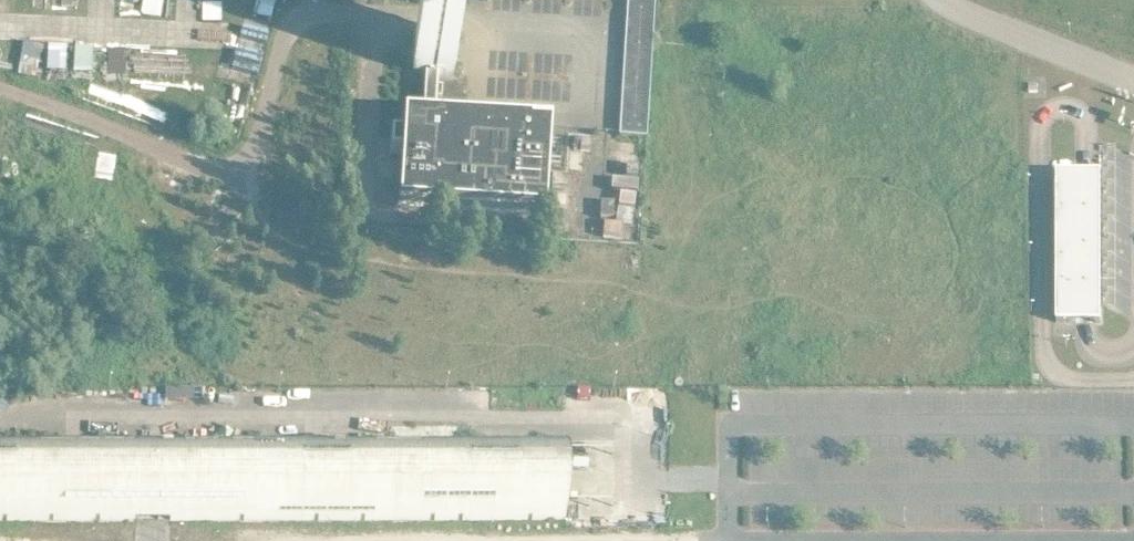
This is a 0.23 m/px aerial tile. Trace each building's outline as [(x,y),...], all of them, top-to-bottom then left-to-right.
[(628,121),(627,126),(657,128),(664,0),(634,0),(628,121)] [(424,61),(465,64),(468,23),(427,20),(424,61)] [(409,196),(556,204),(558,162),(561,116),(415,107),(413,126),(402,125),(401,144),(412,145),(409,196)] [(1098,319),(1107,319),(1108,170),(1098,170),(1064,170),(1064,319),(1098,319)] [(576,509),(576,427),(0,427),(0,508),(576,509)]
